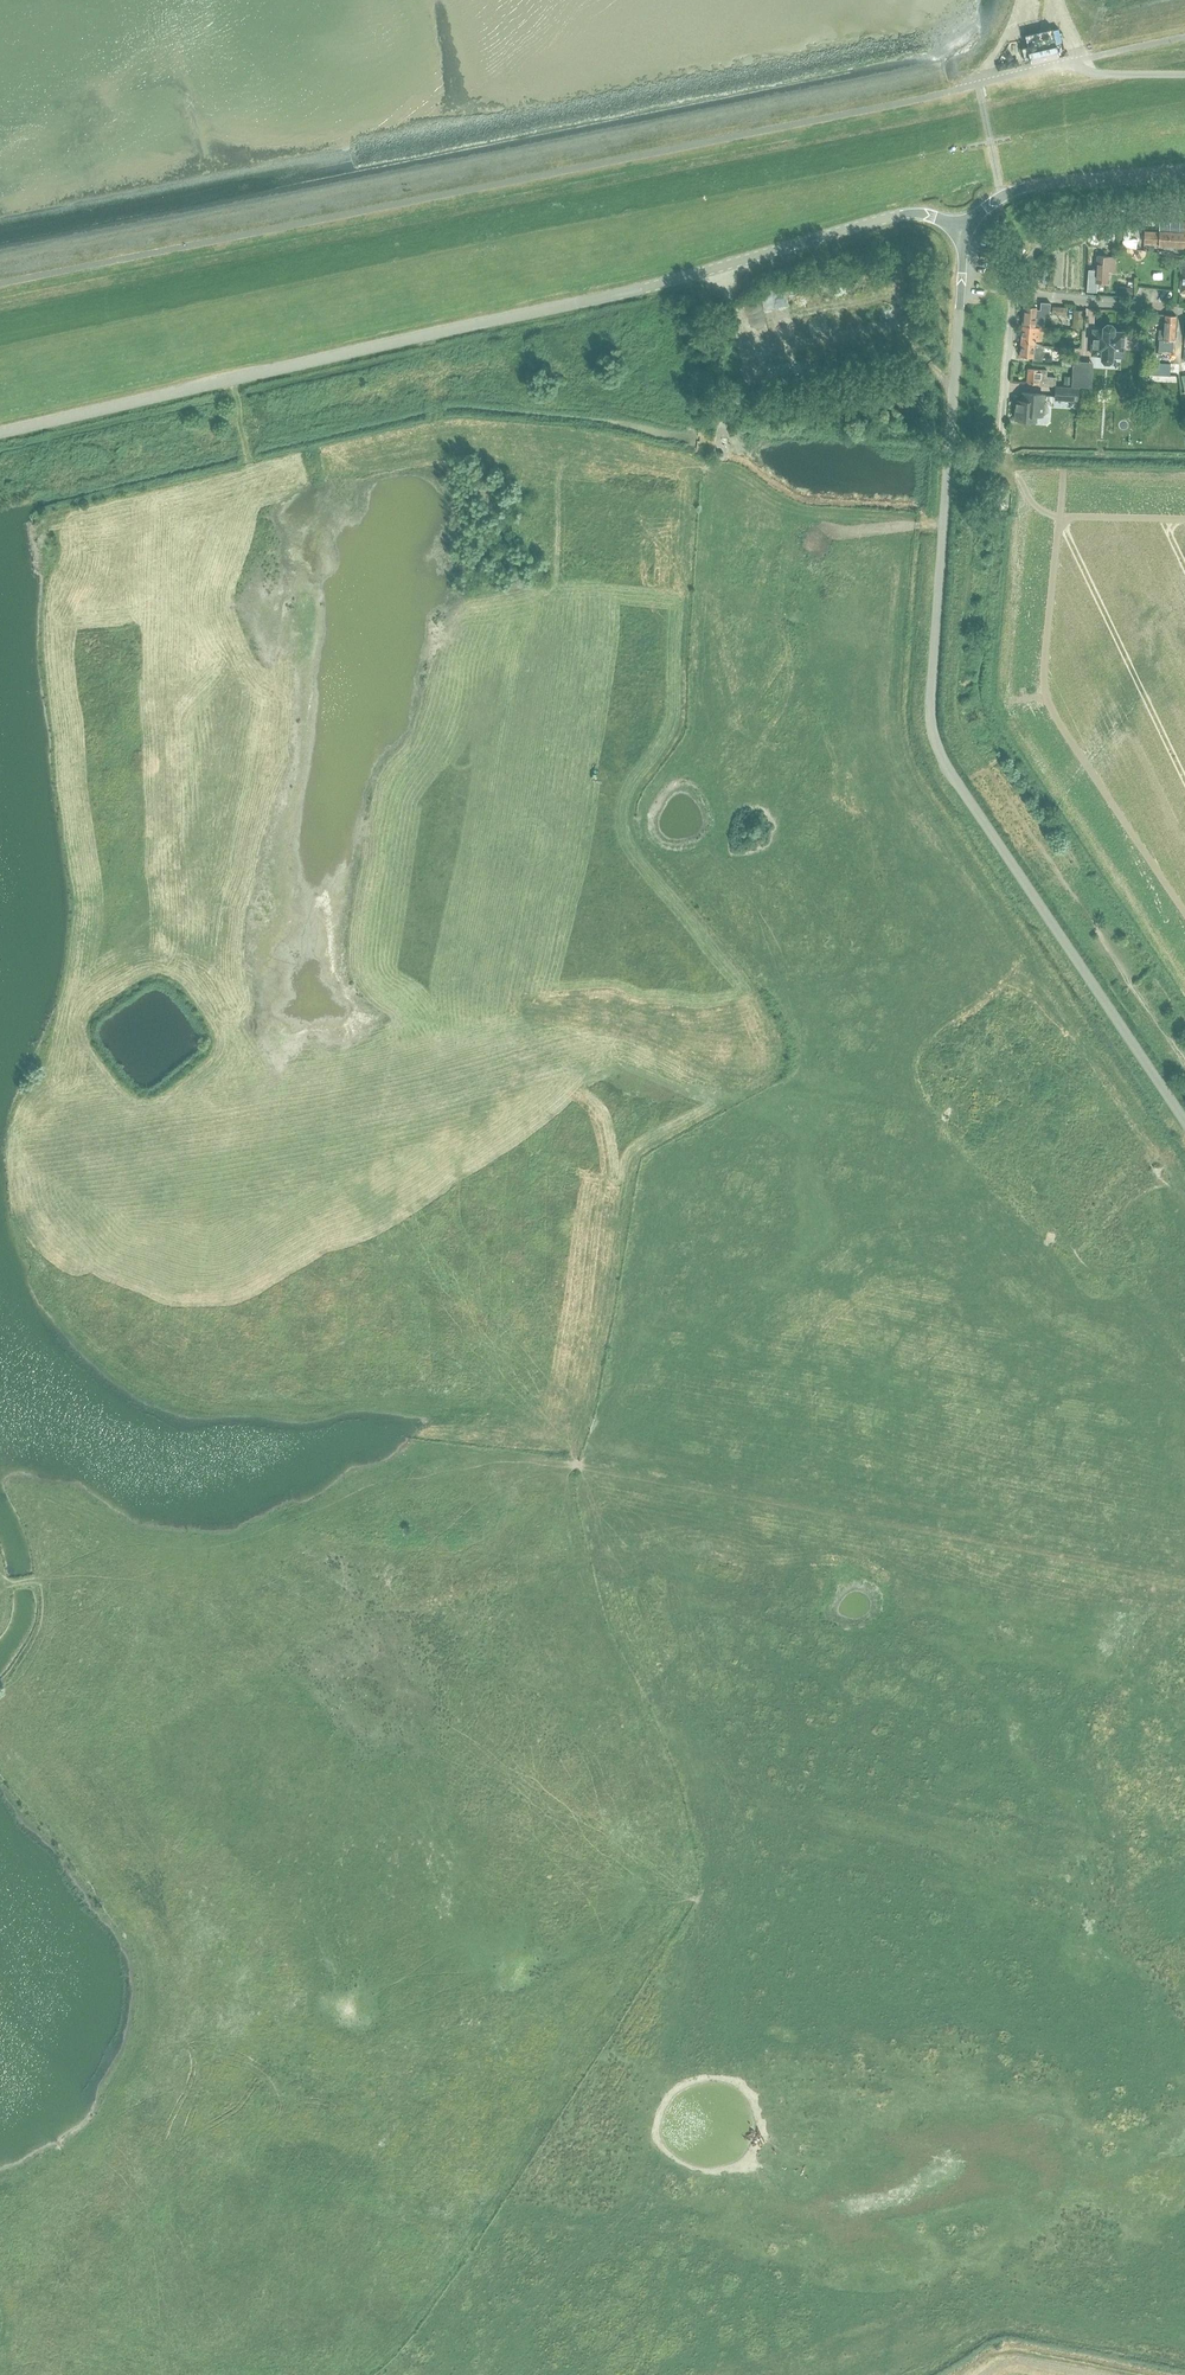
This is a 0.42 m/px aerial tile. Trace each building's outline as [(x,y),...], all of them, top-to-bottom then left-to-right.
[(1053,28),(1025,34),(1028,46),(1031,58),(1031,60),(1032,63),(1060,56),(1059,52),(1057,43),(1062,42),(1059,28),(1053,29),(1053,28)] [(1184,251),(1184,232),(1160,231),(1159,232),(1145,231),(1144,243),(1159,244),(1159,245),(1176,246),(1175,251),(1184,251)] [(1133,240),(1130,233),(1120,236),(1123,244),(1133,240)] [(1097,255),(1095,283),(1109,283),(1109,271),(1115,272),(1116,256),(1097,255)] [(844,289),(841,274),(829,276),(832,291),(844,289)] [(814,280),(805,285),(809,292),(817,287),(814,280)] [(763,286),(763,303),(783,303),(783,286),(763,286)] [(880,311),(899,306),(897,296),(878,301),(880,311)] [(761,301),(744,300),(744,310),(761,311),(761,301)] [(1024,305),(1023,325),(1044,327),(1045,312),(1050,312),(1051,303),(1041,302),(1040,309),(1036,309),(1037,306),(1024,305)] [(1052,312),(1071,313),(1072,306),(1053,304),(1052,312)] [(1073,326),(1083,327),(1084,308),(1074,308),(1073,326)] [(1172,351),(1173,340),(1174,340),(1176,315),(1165,315),(1163,339),(1158,339),(1158,349),(1172,351)] [(1126,355),(1126,346),(1127,331),(1115,330),(1115,329),(1114,329),(1114,327),(1112,324),(1108,324),(1105,326),(1105,328),(1104,328),(1104,332),(1094,332),(1093,354),(1103,354),(1103,356),(1104,356),(1104,358),(1106,361),(1110,361),(1112,358),(1113,357),(1115,357),(1115,354),(1126,355)] [(1023,325),(1021,342),(1035,343),(1035,340),(1042,340),(1042,330),(1048,331),(1049,327),(1044,327),(1023,325)] [(1035,343),(1021,342),(1020,356),(1033,357),(1033,360),(1042,360),(1043,345),(1035,343)] [(1073,385),(1087,385),(1088,361),(1074,361),(1073,385)] [(1152,364),(1152,375),(1170,374),(1170,364),(1152,364)] [(1028,369),(1027,382),(1027,383),(1039,384),(1039,385),(1055,386),(1056,377),(1047,377),(1047,370),(1028,369)] [(1055,398),(1078,400),(1078,388),(1056,387),(1055,398)] [(1042,415),(1042,414),(1044,414),(1048,411),(1048,407),(1045,404),(1043,403),(1044,394),(1024,392),(1024,400),(1018,400),(1016,419),(1036,421),(1036,415),(1042,415)]
